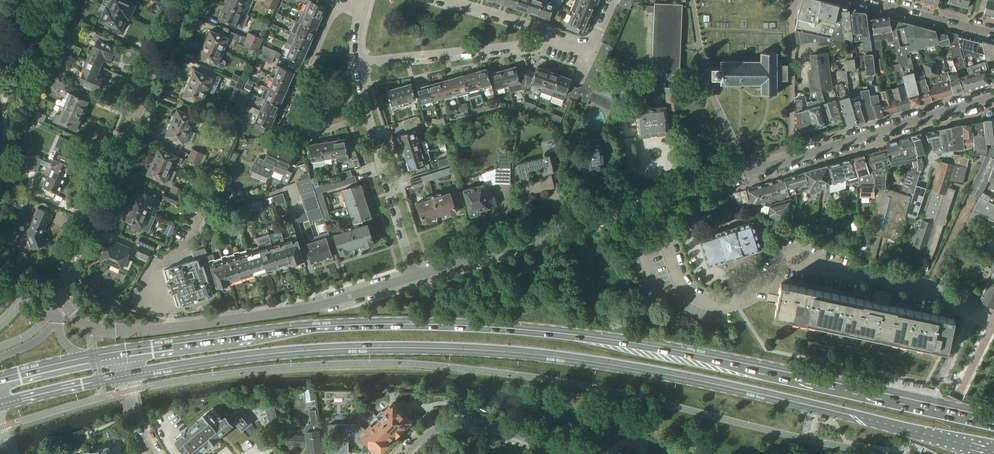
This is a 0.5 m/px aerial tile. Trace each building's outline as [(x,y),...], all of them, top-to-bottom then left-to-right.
[(127,15),(129,17),(135,5),(125,0),(113,0),(112,0),(110,0),(107,6),(127,15)] [(226,2),(225,5),(243,12),(248,0),(225,0),(224,2),(226,2)] [(268,0),(266,0),(264,5),(274,9),(276,4),(268,0)] [(310,6),(307,12),(321,19),(326,8),(309,0),(307,4),(310,6)] [(515,8),(527,12),(531,0),(518,0),(515,8)] [(527,12),(538,15),(543,0),(531,0),(527,12)] [(538,15),(550,19),(551,16),(555,4),(548,1),(548,0),(543,0),(538,15)] [(629,9),(631,3),(623,0),(621,0),(619,5),(629,9)] [(821,1),(815,0),(801,0),(796,19),(797,19),(795,30),(817,34),(818,23),(821,1)] [(985,12),(992,14),(992,16),(993,16),(993,0),(987,0),(987,1),(988,1),(985,12)] [(577,8),(575,7),(573,11),(590,19),(595,8),(580,1),(577,8)] [(818,23),(817,34),(831,37),(831,38),(843,41),(840,7),(840,6),(821,1),(818,23)] [(561,5),(555,4),(551,16),(556,18),(561,5)] [(652,74),(680,75),(683,5),(654,4),(654,6),(647,6),(647,12),(654,12),(652,74)] [(219,18),(237,26),(243,12),(225,5),(219,18)] [(101,20),(113,26),(111,29),(119,33),(127,15),(107,6),(104,13),(101,12),(99,18),(101,19),(101,20)] [(849,7),(840,7),(843,41),(844,41),(853,40),(849,7)] [(853,32),(855,42),(861,41),(858,11),(856,8),(855,8),(851,11),(852,13),(851,13),(853,32)] [(297,21),(296,21),(302,23),(316,30),(321,19),(307,12),(306,13),(303,11),(298,21),(297,21)] [(571,15),(573,16),(570,24),(585,30),(590,19),(573,11),(571,15)] [(858,11),(861,41),(864,41),(864,42),(871,41),(867,11),(858,11)] [(871,19),(872,34),(874,33),(877,57),(883,56),(881,40),(888,39),(888,41),(893,41),(891,31),(890,31),(887,17),(871,19)] [(82,25),(93,30),(96,22),(85,18),(82,25)] [(891,31),(893,41),(895,41),(897,52),(908,50),(902,23),(889,19),(891,31)] [(302,23),(296,21),(292,32),(311,40),(316,30),(302,23)] [(902,23),(908,50),(909,54),(909,55),(918,53),(917,49),(919,48),(913,26),(902,23)] [(913,26),(919,48),(938,43),(936,35),(935,32),(913,26)] [(229,38),(210,29),(204,42),(222,51),(225,45),(231,47),(233,46),(236,40),(229,37),(229,38)] [(795,30),(797,43),(825,40),(830,41),(831,38),(831,37),(817,34),(795,30)] [(240,40),(242,35),(232,31),(230,35),(240,40)] [(245,37),(261,45),(263,39),(247,32),(245,37)] [(292,32),(286,43),(306,52),(311,40),(292,32)] [(116,48),(107,44),(109,39),(95,33),(93,39),(98,41),(94,51),(92,50),(87,60),(101,66),(105,57),(111,60),(116,48)] [(946,33),(936,35),(938,43),(939,46),(949,44),(950,44),(946,33)] [(949,44),(952,60),(956,70),(964,91),(973,88),(967,69),(966,69),(959,51),(957,37),(957,35),(946,33),(950,44),(949,44)] [(261,45),(245,37),(242,44),(258,51),(261,45)] [(967,69),(973,88),(990,83),(984,61),(986,61),(982,43),(957,37),(959,51),(966,69),(967,69)] [(867,85),(870,105),(872,105),(876,118),(885,116),(881,103),(882,102),(878,92),(879,91),(878,85),(873,86),(872,80),(874,80),(873,74),(875,74),(871,41),(864,42),(866,54),(863,55),(864,64),(865,63),(867,81),(866,81),(867,85)] [(993,59),(993,45),(981,41),(982,43),(986,61),(993,59)] [(225,61),(222,59),(224,53),(222,52),(222,51),(204,42),(198,56),(217,64),(216,66),(224,69),(226,63),(225,61)] [(285,47),(290,49),(287,56),(301,62),(306,52),(286,43),(285,47)] [(614,48),(603,43),(600,48),(611,53),(614,48)] [(276,51),(264,45),(261,52),(273,57),(276,51)] [(598,53),(608,59),(611,53),(600,48),(598,53)] [(897,52),(900,63),(898,63),(911,108),(921,104),(915,81),(916,81),(912,62),(909,63),(907,54),(909,54),(908,50),(897,52)] [(273,57),(261,52),(258,58),(271,63),(273,57)] [(761,85),(761,86),(761,94),(777,94),(777,80),(787,80),(787,65),(777,65),(777,52),(761,52),(761,61),(721,61),(720,68),(713,68),(713,78),(720,78),(720,85),(761,85)] [(608,59),(598,53),(595,59),(606,64),(607,62),(608,59)] [(811,91),(831,89),(826,53),(811,55),(813,71),(809,72),(811,91)] [(853,57),(852,53),(846,54),(847,65),(856,64),(855,57),(853,57)] [(593,64),(603,69),(606,64),(595,59),(593,64)] [(78,69),(74,80),(97,91),(102,79),(96,77),(101,66),(87,60),(82,71),(78,69)] [(923,63),(930,88),(928,88),(932,101),(953,94),(947,75),(946,72),(939,74),(935,60),(923,63)] [(951,72),(951,74),(947,75),(953,94),(964,91),(956,70),(952,60),(947,61),(950,73),(951,72)] [(898,73),(901,86),(890,89),(897,112),(911,108),(898,63),(892,65),(894,74),(898,73)] [(603,69),(593,64),(590,70),(601,75),(603,69)] [(270,75),(275,77),(275,78),(289,84),(294,73),(277,65),(275,69),(273,68),(270,75)] [(517,73),(516,67),(504,71),(509,88),(513,87),(512,85),(520,83),(521,85),(525,85),(526,70),(517,73)] [(531,82),(539,85),(538,88),(542,89),(548,72),(536,68),(534,73),(526,70),(525,85),(526,88),(529,88),(531,82)] [(491,85),(486,69),(476,72),(481,90),(486,89),(485,87),(491,85)] [(212,78),(193,70),(188,83),(206,91),(212,78)] [(587,75),(598,80),(601,75),(590,70),(587,75)] [(836,85),(839,99),(838,99),(846,127),(856,124),(848,95),(849,94),(847,71),(847,70),(839,71),(843,83),(836,85)] [(918,70),(914,71),(916,81),(915,81),(921,104),(932,101),(928,88),(926,84),(925,84),(923,79),(921,79),(918,70)] [(492,74),(497,89),(504,87),(505,90),(509,88),(504,71),(492,74)] [(232,79),(244,84),(246,77),(235,72),(232,79)] [(482,93),(481,90),(476,72),(464,75),(469,92),(470,94),(470,96),(482,93)] [(559,76),(548,72),(542,89),(546,91),(548,88),(554,90),(559,76)] [(470,94),(469,92),(464,75),(452,79),(458,97),(463,96),(470,94)] [(595,86),(596,84),(598,80),(587,75),(585,80),(595,86)] [(68,84),(49,76),(47,83),(66,91),(68,84)] [(273,81),(270,88),(270,89),(284,95),(289,84),(275,78),(270,76),(269,80),(273,81)] [(571,80),(559,76),(554,90),(553,93),(551,96),(564,101),(565,97),(587,105),(590,100),(593,93),(594,91),(593,91),(582,86),(578,88),(569,85),(571,80)] [(244,84),(232,79),(230,85),(241,89),(244,84)] [(441,82),(446,98),(445,99),(446,101),(458,97),(452,79),(447,81),(441,82)] [(582,86),(593,91),(595,86),(585,80),(582,86)] [(446,98),(441,82),(430,85),(435,103),(439,102),(438,100),(440,100),(445,99),(446,98)] [(182,96),(200,104),(206,91),(188,83),(182,96)] [(400,87),(389,90),(390,97),(389,97),(390,99),(391,99),(393,105),(400,103),(401,107),(405,106),(410,104),(409,101),(416,99),(412,84),(400,87)] [(614,102),(613,93),(596,84),(595,86),(593,91),(594,91),(593,93),(614,102)] [(430,85),(418,89),(424,109),(435,106),(434,103),(435,103),(430,85)] [(860,97),(862,104),(861,104),(866,121),(876,118),(872,105),(870,105),(867,85),(865,86),(865,89),(861,90),(862,96),(860,97)] [(268,93),(265,99),(265,100),(280,106),(284,95),(270,89),(270,88),(266,87),(264,91),(268,93)] [(679,87),(665,89),(667,106),(668,110),(681,108),(679,87)] [(878,92),(882,102),(881,103),(885,116),(897,112),(890,89),(879,91),(878,92)] [(822,92),(816,92),(825,125),(841,121),(836,101),(826,104),(822,92)] [(616,113),(614,102),(593,93),(590,100),(616,113)] [(88,102),(70,94),(64,108),(82,116),(88,102)] [(852,94),(849,94),(848,95),(856,124),(866,121),(861,104),(858,105),(857,100),(854,101),(852,94)] [(236,100),(243,103),(245,98),(238,95),(236,100)] [(263,105),(260,110),(260,111),(275,117),(280,106),(265,100),(265,99),(258,96),(256,102),(263,105)] [(243,103),(236,100),(231,113),(238,115),(243,103)] [(794,100),(794,134),(813,129),(814,129),(808,109),(807,109),(802,111),(802,100),(794,100)] [(812,100),(806,102),(808,109),(814,129),(824,126),(818,106),(817,101),(812,102),(812,100)] [(668,110),(667,106),(635,110),(638,136),(669,132),(667,110),(668,110)] [(58,121),(76,129),(82,116),(64,108),(58,121)] [(253,112),(258,114),(255,122),(270,128),(275,117),(260,111),(260,110),(255,108),(253,112)] [(202,120),(177,109),(171,122),(189,130),(192,123),(198,126),(200,125),(202,120)] [(46,115),(35,111),(32,117),(44,122),(46,115)] [(217,112),(214,118),(227,123),(229,117),(217,112)] [(421,123),(419,116),(404,121),(406,127),(417,124),(421,123)] [(214,118),(212,123),(224,129),(227,123),(214,118)] [(987,149),(987,153),(986,156),(968,192),(979,197),(980,197),(989,180),(993,168),(993,165),(993,118),(983,121),(985,147),(985,149),(987,149)] [(985,149),(985,147),(983,121),(961,126),(963,138),(974,136),(974,146),(974,154),(986,156),(987,153),(987,149),(985,149)] [(165,136),(183,143),(189,130),(171,122),(165,136)] [(406,127),(407,133),(400,135),(404,147),(421,141),(420,137),(417,138),(415,130),(419,129),(417,124),(406,127)] [(221,139),(237,139),(237,126),(227,126),(221,139)] [(961,126),(951,128),(953,150),(974,146),(974,136),(963,138),(961,126)] [(953,150),(951,128),(944,130),(946,151),(952,151),(953,150)] [(938,131),(925,134),(928,148),(935,152),(946,151),(944,130),(938,131)] [(916,158),(917,166),(916,171),(920,172),(922,165),(921,165),(922,161),(920,154),(925,153),(919,135),(911,137),(917,158),(916,158)] [(51,164),(52,164),(68,171),(71,173),(72,168),(75,169),(77,164),(75,163),(77,159),(70,156),(75,144),(60,137),(56,146),(59,147),(51,164)] [(900,140),(906,162),(911,160),(913,167),(917,166),(916,158),(917,158),(911,137),(900,140)] [(333,141),(336,159),(336,162),(348,160),(344,139),(333,141)] [(589,159),(591,169),(590,170),(591,176),(604,174),(603,167),(604,167),(600,145),(601,145),(600,139),(592,140),(593,146),(583,147),(583,152),(582,152),(584,159),(589,159)] [(614,140),(603,141),(604,152),(615,151),(614,140)] [(900,140),(885,145),(886,149),(891,166),(906,162),(900,140)] [(321,143),(323,159),(331,158),(331,160),(336,159),(333,141),(321,143)] [(423,149),(421,141),(404,147),(407,158),(425,153),(423,149)] [(323,159),(321,143),(308,145),(311,163),(317,162),(316,160),(323,159)] [(264,160),(258,157),(254,168),(260,171),(262,166),(272,170),(281,150),(280,150),(281,149),(272,145),(272,146),(271,145),(264,160)] [(183,159),(158,148),(152,161),(170,169),(174,162),(180,165),(183,159)] [(190,154),(203,159),(205,154),(192,149),(190,154)] [(910,171),(908,170),(901,193),(885,188),(886,177),(887,170),(886,167),(891,166),(886,149),(865,155),(871,173),(873,177),(874,189),(873,197),(872,215),(869,233),(898,241),(903,222),(904,223),(906,216),(911,192),(913,193),(916,185),(920,172),(916,171),(917,166),(913,167),(911,168),(910,171)] [(272,170),(283,175),(281,181),(287,183),(292,172),(286,170),(292,155),(291,155),(292,154),(283,150),(282,151),(281,150),(272,170)] [(498,151),(497,168),(485,171),(489,186),(497,184),(510,184),(510,163),(511,152),(498,151)] [(425,153),(407,158),(411,170),(426,166),(425,161),(431,160),(429,152),(425,153)] [(31,155),(21,153),(18,168),(37,172),(42,159),(31,155)] [(203,159),(190,154),(187,159),(200,165),(203,159)] [(953,165),(953,167),(966,170),(967,167),(969,157),(954,154),(953,165)] [(864,157),(854,160),(858,176),(857,181),(857,186),(858,186),(860,186),(860,197),(873,197),(874,189),(873,177),(871,173),(869,174),(864,157)] [(439,167),(451,164),(450,158),(437,162),(439,167)] [(555,190),(551,174),(554,173),(550,158),(517,165),(522,186),(527,185),(529,196),(555,190)] [(854,160),(841,163),(846,179),(846,183),(846,185),(857,181),(858,176),(854,160)] [(146,174),(165,183),(165,184),(170,187),(176,172),(170,169),(152,161),(146,174)] [(941,161),(932,190),(943,194),(945,187),(946,186),(947,187),(948,181),(953,167),(953,165),(945,163),(941,161)] [(841,163),(826,167),(830,183),(830,187),(830,192),(845,188),(846,185),(846,183),(846,179),(841,163)] [(43,186),(48,188),(46,194),(53,197),(55,192),(58,193),(68,171),(52,164),(43,186)] [(826,167),(816,170),(821,190),(826,189),(826,192),(826,194),(826,196),(830,196),(830,194),(830,193),(830,192),(830,187),(830,183),(826,167)] [(963,184),(966,170),(953,167),(948,181),(963,184)] [(352,176),(350,170),(339,174),(341,180),(343,179),(352,176)] [(816,170),(805,173),(809,188),(811,195),(818,193),(817,191),(821,190),(816,170)] [(805,173),(791,177),(796,195),(800,193),(799,190),(809,188),(805,173)] [(354,175),(352,176),(343,179),(345,185),(356,181),(354,175)] [(423,183),(421,176),(410,180),(412,186),(423,183)] [(796,195),(791,177),(784,178),(789,197),(796,195)] [(311,178),(305,179),(302,180),(296,182),(298,188),(312,184),(311,180),(311,178)] [(789,197),(784,178),(775,181),(780,199),(789,197)] [(780,199),(775,181),(766,183),(771,201),(780,199)] [(194,197),(201,186),(194,182),(188,193),(194,197)] [(335,188),(333,182),(319,187),(321,193),(322,193),(335,188)] [(766,183),(747,188),(751,204),(756,205),(771,201),(766,183)] [(314,189),(312,184),(298,188),(300,194),(314,189)] [(484,184),(463,190),(469,213),(490,207),(497,205),(495,196),(488,198),(484,184)] [(170,191),(182,196),(185,190),(173,185),(170,191)] [(371,219),(371,217),(360,185),(342,191),(353,223),(354,223),(361,221),(363,225),(367,223),(368,223),(371,219)] [(906,216),(904,223),(906,223),(909,217),(914,219),(917,217),(925,188),(916,185),(913,193),(911,192),(906,216)] [(449,190),(450,192),(434,197),(439,215),(448,212),(448,214),(457,212),(454,204),(462,201),(458,187),(449,190)] [(925,250),(925,249),(923,256),(931,258),(935,251),(944,224),(945,225),(947,219),(946,218),(955,190),(945,187),(933,224),(934,224),(925,250)] [(316,195),(314,189),(300,194),(302,200),(316,196),(316,195)] [(129,204),(131,204),(130,206),(151,215),(155,206),(151,205),(155,197),(138,190),(134,198),(132,198),(129,204)] [(182,197),(165,190),(162,199),(178,205),(182,197)] [(943,194),(932,190),(922,221),(920,224),(913,245),(925,249),(925,250),(934,224),(933,224),(943,194)] [(15,200),(27,205),(30,198),(18,193),(15,200)] [(275,205),(286,202),(283,193),(272,197),(275,205)] [(966,224),(971,227),(978,213),(993,221),(993,204),(988,201),(991,197),(982,193),(980,197),(979,197),(966,224)] [(318,202),(317,199),(316,196),(302,200),(304,206),(318,202)] [(317,199),(318,202),(319,208),(322,217),(329,215),(323,197),(317,199)] [(439,215),(434,197),(417,202),(424,222),(432,220),(431,217),(439,215)] [(224,209),(236,205),(234,198),(222,202),(224,209)] [(254,210),(263,207),(261,200),(251,203),(254,210)] [(771,205),(769,216),(768,219),(784,227),(786,224),(791,204),(791,200),(771,205)] [(222,205),(214,202),(211,207),(219,211),(222,205)] [(306,212),(319,208),(318,202),(304,206),(306,212)] [(252,209),(251,204),(242,206),(242,213),(252,209)] [(133,223),(132,226),(133,228),(138,230),(141,229),(145,219),(149,221),(151,215),(130,206),(125,218),(133,222),(132,223),(133,223)] [(33,216),(35,217),(27,234),(33,249),(45,244),(41,235),(47,222),(48,223),(52,214),(37,207),(33,216)] [(354,223),(355,227),(350,229),(356,247),(364,244),(365,246),(374,243),(367,223),(363,225),(361,221),(354,223)] [(715,233),(715,234),(699,239),(707,266),(724,261),(724,262),(744,255),(745,255),(761,249),(752,222),(736,227),(715,233)] [(299,261),(304,259),(293,227),(288,229),(290,236),(283,238),(291,262),(291,264),(292,264),(293,265),(293,266),(295,266),(296,266),(297,266),(298,265),(299,264),(299,263),(299,262),(299,261)] [(816,227),(813,238),(822,240),(824,229),(816,227)] [(356,247),(350,229),(334,234),(341,254),(349,251),(348,249),(356,247)] [(277,232),(268,235),(279,266),(280,269),(287,267),(286,264),(291,262),(283,238),(283,237),(279,239),(277,232)] [(275,270),(275,269),(275,268),(275,267),(279,266),(268,235),(256,239),(259,246),(267,273),(268,273),(269,274),(270,274),(271,274),(272,273),(273,273),(274,272),(274,271),(275,270)] [(333,257),(326,235),(316,238),(323,260),(333,257)] [(141,245),(152,250),(152,249),(154,250),(157,243),(141,236),(138,243),(141,244),(141,245)] [(305,241),(312,263),(323,260),(316,238),(305,241)] [(861,249),(857,248),(856,255),(866,257),(868,241),(863,240),(861,249)] [(102,259),(113,263),(110,269),(118,272),(121,267),(122,267),(128,254),(127,254),(130,248),(116,242),(113,248),(107,246),(106,249),(105,249),(102,255),(103,255),(102,259)] [(136,255),(147,260),(152,250),(141,245),(136,255)] [(246,250),(254,274),(258,272),(259,275),(267,273),(259,246),(250,249),(249,248),(246,249),(246,250)] [(163,270),(171,293),(177,291),(182,305),(214,295),(211,288),(217,286),(209,261),(207,256),(205,249),(193,253),(195,260),(163,270)] [(254,276),(254,275),(253,274),(254,274),(246,250),(237,253),(236,252),(234,253),(234,254),(241,278),(245,277),(245,278),(246,279),(247,280),(248,280),(249,280),(250,280),(251,280),(253,279),(253,278),(254,277),(254,276)] [(221,258),(215,260),(213,254),(207,256),(209,261),(217,286),(221,285),(221,286),(222,287),(222,288),(223,288),(225,289),(226,289),(227,288),(228,288),(228,287),(229,286),(229,285),(229,284),(229,282),(221,258)] [(221,258),(229,282),(233,280),(234,283),(242,281),(241,278),(234,254),(225,257),(225,256),(221,257),(221,258)] [(778,296),(774,316),(948,352),(954,320),(899,308),(889,306),(891,295),(874,291),(871,303),(780,284),(778,296)] [(985,304),(993,309),(993,306),(993,288),(987,285),(980,299),(979,301),(985,304)] [(964,289),(960,296),(980,308),(982,310),(982,309),(983,308),(985,304),(979,301),(980,299),(971,294),(971,293),(964,289)] [(276,415),(273,403),(267,405),(270,417),(276,415)] [(378,417),(395,435),(397,436),(412,422),(393,403),(378,417)] [(195,425),(209,443),(208,444),(209,445),(219,438),(218,436),(233,423),(232,422),(234,421),(242,431),(252,423),(241,410),(232,417),(228,412),(222,417),(220,415),(219,416),(213,408),(210,411),(209,410),(200,418),(201,419),(195,425)] [(316,410),(310,411),(312,424),(308,424),(305,427),(306,436),(305,436),(287,434),(286,444),(304,446),(305,447),(308,447),(309,453),(311,453),(322,452),(316,410)] [(365,419),(371,425),(365,430),(363,427),(361,429),(357,424),(329,424),(329,453),(349,453),(349,436),(362,436),(361,437),(376,452),(380,449),(382,451),(390,443),(389,442),(395,435),(378,417),(372,411),(365,419)] [(184,450),(187,453),(197,453),(200,451),(208,444),(209,443),(195,425),(187,431),(186,430),(182,434),(183,436),(177,441),(184,450)]
